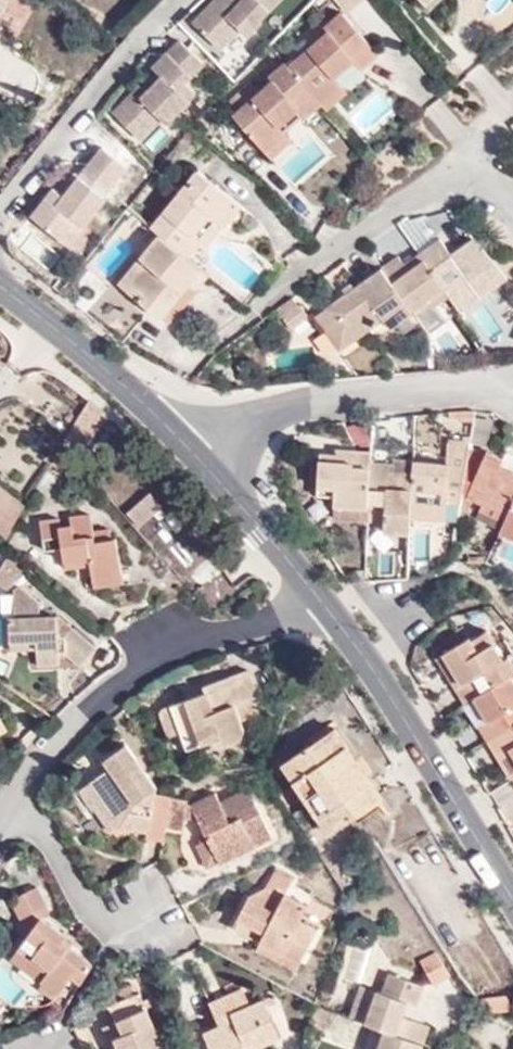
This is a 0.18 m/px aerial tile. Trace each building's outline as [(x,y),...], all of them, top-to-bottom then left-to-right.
[(261,0),(199,0),(181,19),(208,43),(227,23),(236,31),(251,15),(249,12),(261,0)] [(367,73),(384,58),(348,15),(290,65),(282,55),(265,71),(272,81),(233,115),(276,164),(298,145),(284,127),(300,114),(307,123),(324,107),(328,113),(351,93),(339,79),(358,63),(367,73)] [(173,77),(191,57),(167,33),(140,62),(145,69),(132,83),(128,79),(101,108),(129,134),(150,114),(155,118),(184,89),(173,77)] [(92,189),(114,162),(90,142),(52,190),(42,183),(19,211),(57,243),(97,194),(92,189)] [(211,223),(228,202),(186,166),(143,218),(153,227),(111,279),(154,315),(197,264),(178,247),(203,217),(211,223)] [(106,278),(150,227),(131,211),(87,262),(106,278)] [(418,293),(436,281),(442,289),(462,274),(432,233),(395,259),(389,251),(306,310),(332,345),(376,315),(381,322),(405,306),(408,309),(422,300),(418,293)] [(418,293),(422,300),(424,303),(442,289),(436,281),(418,293)] [(275,310),(291,331),(308,319),(291,297),(275,310)] [(78,452),(117,405),(98,389),(61,435),(78,452)] [(394,449),(393,463),(393,519),(413,518),(413,514),(439,515),(443,489),(449,433),(426,428),(421,450),(394,449)] [(506,468),(482,456),(486,447),(449,433),(443,489),(465,499),(471,486),(493,496),(506,468)] [(351,502),(353,453),(353,444),(337,443),(336,454),(301,452),(300,489),(314,490),(314,500),(351,502)] [(506,468),(511,457),(486,447),(482,456),(506,468)] [(369,453),(353,453),(351,502),(351,519),(368,519),(368,534),(393,535),(393,519),(393,463),(369,462),(369,453)] [(506,468),(493,496),(486,509),(512,522),(512,472),(506,468)] [(3,532),(21,500),(0,484),(0,530),(3,532)] [(482,521),(486,509),(493,496),(471,486),(465,499),(460,510),(482,521)] [(144,522),(167,501),(155,487),(132,508),(144,522)] [(88,547),(90,557),(92,572),(123,568),(117,531),(98,533),(94,502),(72,505),(73,514),(62,515),(60,506),(40,509),(45,541),(67,539),(68,548),(88,547)] [(482,521),(510,534),(512,527),(512,522),(486,509),(482,521)] [(68,548),(69,560),(90,557),(88,547),(68,548)] [(21,556),(8,548),(0,561),(0,573),(8,578),(21,556)] [(94,582),(125,577),(123,568),(92,572),(94,582)] [(9,611),(11,634),(37,632),(36,643),(38,656),(68,657),(69,648),(82,658),(96,642),(72,620),(63,631),(61,609),(42,609),(41,592),(14,575),(17,609),(9,611)] [(440,682),(451,700),(458,696),(494,674),(501,670),(492,654),(488,656),(471,629),(456,639),(454,636),(431,650),(447,676),(440,682)] [(11,634),(13,643),(36,643),(37,632),(11,634)] [(265,689),(258,666),(253,661),(213,675),(216,683),(183,695),(193,723),(198,736),(232,723),(237,734),(255,727),(244,697),(265,689)] [(472,736),(512,712),(512,695),(509,697),(494,674),(458,696),(471,719),(465,722),(472,736)] [(193,723),(183,695),(168,701),(179,728),(193,723)] [(451,700),(447,702),(462,724),(465,722),(471,719),(458,696),(451,700)] [(12,725),(0,701),(0,732),(12,725)] [(392,784),(344,712),(311,734),(358,806),(392,784)] [(472,736),(485,757),(495,751),(506,769),(512,765),(512,712),(472,736)] [(304,765),(338,819),(358,806),(311,734),(303,739),(314,757),(304,765)] [(166,835),(170,819),(176,788),(176,786),(161,783),(146,763),(139,768),(130,757),(138,751),(128,736),(108,749),(114,759),(91,777),(119,818),(154,824),(153,832),(166,835)] [(303,739),(292,747),(304,765),(314,757),(303,739)] [(139,768),(146,763),(138,751),(130,757),(139,768)] [(485,757),(496,776),(499,774),(506,769),(495,751),(485,757)] [(506,769),(499,774),(508,789),(512,786),(512,765),(506,769)] [(197,801),(209,827),(220,851),(273,823),(254,784),(245,788),(243,784),(218,797),(215,790),(197,801)] [(190,791),(176,788),(170,819),(185,822),(190,791)] [(210,856),(220,851),(209,827),(198,833),(210,856)] [(237,918),(262,930),(305,951),(319,921),(304,913),(311,899),(293,890),(302,869),(285,860),(275,882),(252,887),(237,918)] [(73,966),(82,972),(93,954),(62,934),(65,927),(42,912),(45,905),(32,882),(10,894),(23,919),(30,922),(17,943),(47,964),(42,973),(60,984),(73,966)] [(300,961),(305,951),(262,930),(258,942),(300,961)] [(458,971),(444,946),(428,955),(442,979),(458,971)] [(438,1019),(412,1010),(416,996),(425,1000),(432,980),(397,966),(391,986),(387,985),(375,1018),(392,1024),(382,1048),(427,1048),(438,1019)] [(121,1033),(112,1037),(118,1048),(141,1048),(148,1046),(149,1048),(169,1048),(134,973),(116,981),(120,990),(108,995),(114,1011),(111,1012),(121,1033)] [(358,1011),(375,1018),(387,985),(371,978),(358,1011)] [(242,1009),(239,1003),(258,994),(252,980),(223,993),(231,1014),(242,1009)] [(258,994),(239,1003),(242,1009),(231,1014),(215,1022),(228,1048),(271,1048),(266,1037),(291,1024),(272,986),(258,994)] [(121,1033),(111,1012),(103,1017),(112,1037),(121,1033)]
